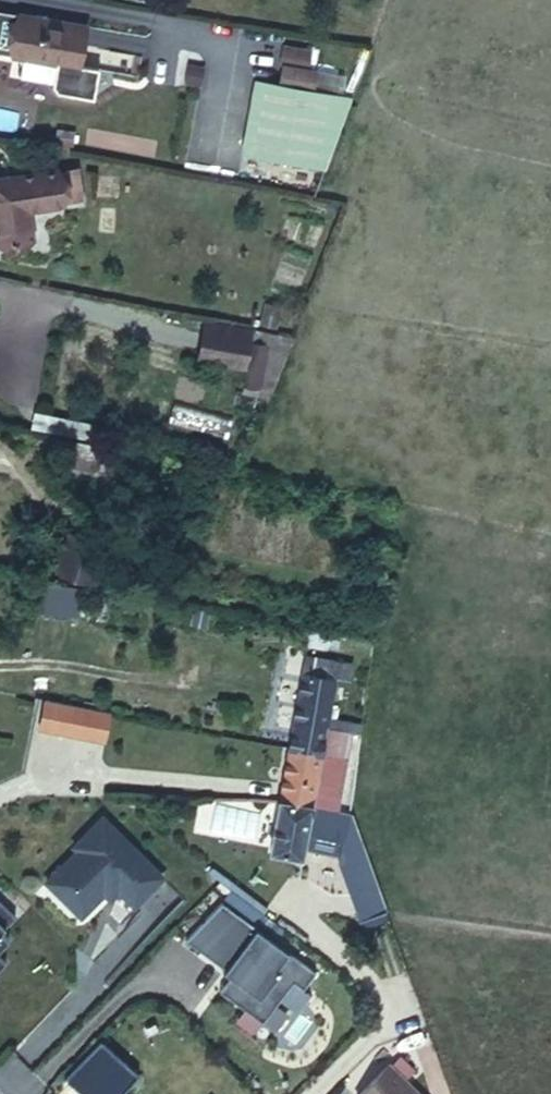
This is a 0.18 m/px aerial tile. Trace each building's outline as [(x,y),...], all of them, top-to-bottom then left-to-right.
[(78,68),(86,25),(20,14),(13,56),(38,60),(38,58),(59,61),(58,64),(78,68)] [(284,65),(280,85),(312,91),(316,72),(284,65)] [(325,167),(351,98),(312,91),(280,85),(257,80),(244,152),(325,167)] [(76,166),(57,170),(62,201),(81,197),(76,166)] [(0,178),(0,243),(32,238),(27,208),(62,203),(57,170),(57,168),(0,178)] [(252,334),(200,323),(196,359),(201,360),(205,334),(250,343),(252,334)] [(257,377),(264,346),(250,343),(205,334),(201,360),(246,368),(244,375),(257,377)] [(257,377),(244,375),(242,385),(255,388),(257,377)] [(60,438),(57,453),(114,465),(117,449),(60,438)] [(114,483),(116,465),(114,465),(54,453),(51,471),(114,483)] [(105,544),(68,533),(57,569),(93,580),(105,544)] [(74,616),(77,588),(42,583),(39,611),(74,616)] [(335,647),(338,635),(328,633),(325,645),(335,647)] [(324,726),(333,679),(346,682),(349,664),(304,656),(288,746),(319,752),(324,726)] [(90,738),(95,708),(44,698),(39,728),(90,738)] [(104,741),(109,711),(95,708),(90,738),(104,741)] [(335,806),(348,731),(324,726),(319,752),(288,746),(279,800),(309,804),(310,801),(335,806)] [(384,910),(349,813),(311,806),(311,804),(279,800),(270,852),(301,857),(303,847),(338,855),(337,860),(359,919),(384,910)] [(84,911),(104,891),(103,886),(108,881),(133,905),(161,876),(101,817),(72,847),(76,851),(46,882),(76,912),(84,911)] [(108,881),(103,886),(104,891),(107,894),(115,887),(108,881)] [(230,972),(238,979),(227,994),(261,1020),(292,979),(301,987),(315,972),(223,898),(187,937),(225,965),(223,968),(230,972)] [(8,939),(0,931),(15,916),(0,902),(0,947),(8,939)] [(219,987),(227,994),(238,979),(230,972),(219,987)] [(128,1086),(117,1075),(122,1071),(96,1045),(68,1074),(91,1093),(121,1093),(128,1086)] [(358,1093),(420,1093),(388,1063),(358,1093)] [(68,1074),(64,1078),(81,1093),(91,1093),(68,1074)]
